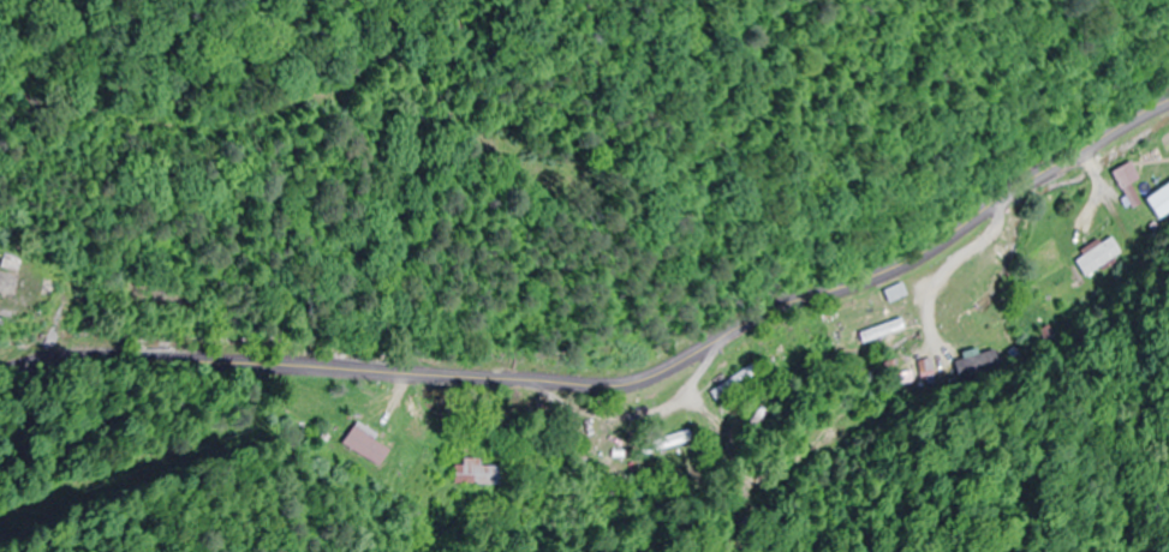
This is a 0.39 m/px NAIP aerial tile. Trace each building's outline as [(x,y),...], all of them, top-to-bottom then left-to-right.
[(1118,171),(1128,189),(1146,179),(1136,161),(1118,171)] [(1149,205),(1142,187),(1133,190),(1141,209),(1149,205)] [(1155,198),(1168,218),(1168,188),(1155,198)] [(50,293),(52,279),(36,277),(34,292),(50,293)] [(905,295),(900,283),(882,290),(888,303),(905,295)] [(710,394),(717,403),(758,370),(751,361),(710,394)] [(374,439),(377,433),(358,421),(344,444),(381,465),(390,449),(374,439)] [(640,443),(643,454),(691,440),(688,429),(640,443)] [(482,459),(456,459),(456,483),(503,483),(503,465),(482,465),(482,459)]
